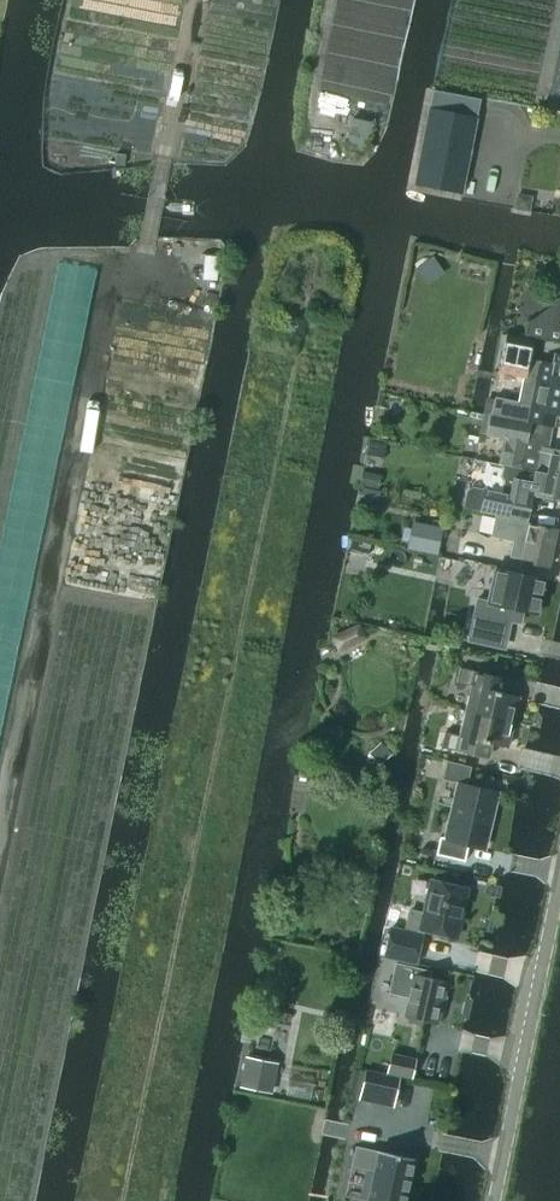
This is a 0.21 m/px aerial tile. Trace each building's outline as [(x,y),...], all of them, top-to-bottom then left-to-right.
[(415,185),(463,194),(481,100),(433,91),(415,185)] [(372,123),(350,119),(345,148),(366,152),(372,123)] [(116,154),(114,164),(125,166),(126,156),(116,154)] [(530,212),(532,197),(516,195),(514,209),(530,212)] [(205,256),(203,280),(217,281),(219,257),(205,256)] [(548,325),(536,323),(533,339),(559,344),(559,289),(555,288),(548,325)] [(522,380),(559,387),(559,356),(555,355),(553,365),(529,361),(533,341),(505,336),(497,375),(522,380)] [(492,414),(548,426),(552,426),(554,414),(559,415),(559,387),(522,380),(517,403),(493,398),(490,413),(492,414)] [(500,464),(559,477),(559,453),(544,449),(546,439),(545,439),(548,426),(492,414),(488,433),(506,438),(500,464)] [(468,508),(524,520),(530,495),(559,502),(559,477),(500,464),(486,461),(482,480),(486,485),(481,488),(472,486),(467,490),(463,507),(468,508)] [(360,484),(377,487),(380,473),(363,469),(360,484)] [(359,488),(356,502),(374,505),(376,491),(359,488)] [(495,517),(491,537),(513,541),(510,557),(521,559),(521,561),(549,567),(557,530),(495,517)] [(407,550),(437,556),(442,528),(412,522),(407,550)] [(371,543),(352,539),(349,553),(368,557),(371,543)] [(471,627),(468,641),(501,648),(507,622),(508,617),(521,620),(523,612),(524,612),(538,615),(546,580),(495,569),(488,602),(477,600),(476,606),(471,627)] [(344,631),(333,636),(338,648),(349,643),(344,631)] [(470,688),(465,711),(513,722),(519,697),(504,693),(507,681),(460,670),(456,685),(470,688)] [(441,749),(476,757),(489,760),(492,744),(507,748),(513,722),(465,711),(459,737),(445,734),(441,749)] [(381,742),(368,754),(380,766),(392,755),(381,742)] [(497,793),(458,784),(445,838),(440,837),(436,855),(465,862),(468,846),(484,849),(489,827),(490,827),(492,816),(497,793)] [(456,939),(467,889),(431,881),(424,915),(410,911),(405,932),(391,929),(385,957),(416,964),(422,936),(421,936),(422,931),(456,939)] [(406,1016),(437,1023),(445,983),(430,980),(431,972),(395,964),(389,994),(409,999),(406,1016)] [(411,1078),(415,1060),(392,1054),(387,1073),(411,1078)] [(247,1058),(241,1088),(271,1094),(274,1079),(259,1076),(262,1061),(247,1058)] [(359,1100),(393,1107),(399,1079),(365,1071),(359,1100)] [(373,1172),(367,1200),(406,1200),(415,1159),(378,1151),(378,1152),(356,1147),(351,1167),(373,1172)]
